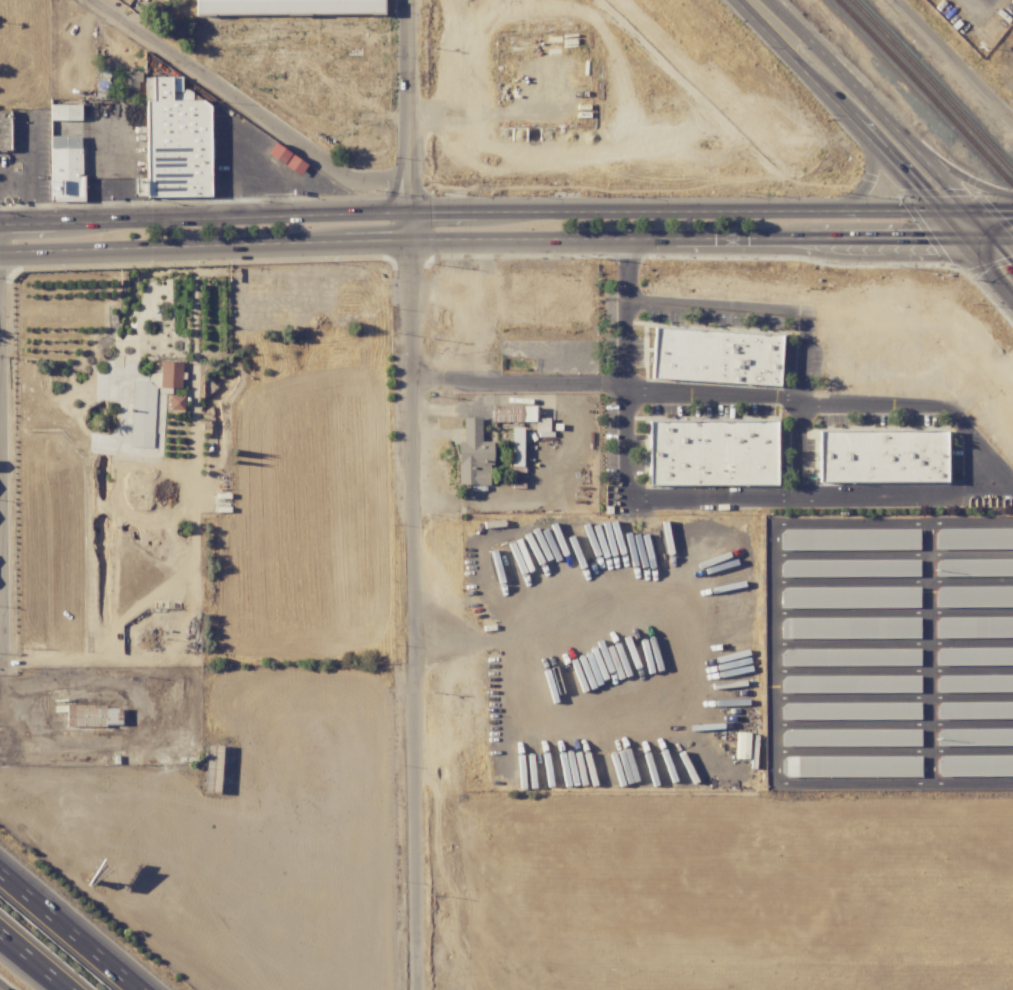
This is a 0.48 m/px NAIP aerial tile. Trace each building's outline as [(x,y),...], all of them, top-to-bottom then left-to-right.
[(383,0),(195,0),(195,13),(383,12),(383,0)] [(140,90),(139,72),(123,72),(124,90),(140,90)] [(211,196),(209,101),(191,102),(191,90),(181,90),(180,77),(144,77),(146,179),(134,179),(135,198),(211,196)] [(81,120),(81,105),(49,105),(49,120),(81,120)] [(9,152),(10,111),(0,111),(0,152),(9,152)] [(81,202),(82,136),(50,136),(50,202),(81,202)] [(301,175),(307,163),(273,144),(266,156),(301,175)] [(781,334),(653,328),(651,380),(779,385),(781,334)] [(181,362),(160,361),(159,388),(181,388),(181,362)] [(130,447),(153,448),(155,383),(132,382),(130,447)] [(169,410),(183,410),(183,396),(169,396),(169,410)] [(534,406),(493,406),(493,423),(534,422),(534,406)] [(481,418),(463,418),(463,441),(458,442),(458,485),(491,485),(491,442),(481,442),(481,418)] [(549,418),(535,419),(535,437),(550,437),(549,418)] [(776,485),(775,421),(648,421),(648,485),(776,485)] [(522,466),(522,428),(511,428),(511,466),(522,466)] [(946,430),(818,431),(819,482),(946,481),(946,430)] [(935,548),(1012,549),(1012,529),(935,528),(935,548)] [(780,550),(919,550),(919,529),(779,530),(780,550)] [(935,560),(935,577),(1012,576),(1012,559),(935,560)] [(919,560),(780,560),(780,577),(919,576),(919,560)] [(780,608),(919,608),(919,587),(780,588),(780,608)] [(935,587),(935,607),(1012,607),(1012,587),(935,587)] [(935,618),(936,638),(1012,638),(1012,617),(935,618)] [(919,618),(780,618),(780,638),(919,638),(919,618)] [(936,649),(936,666),(1012,665),(1012,648),(936,649)] [(919,649),(781,650),(781,666),(919,665),(919,649)] [(919,675),(781,676),(781,693),(919,692),(919,675)] [(1012,692),(1012,675),(936,676),(936,692),(1012,692)] [(936,703),(936,719),(1012,719),(1012,702),(936,703)] [(781,720),(919,719),(919,703),(781,703),(781,720)] [(66,707),(66,727),(121,726),(121,706),(66,707)] [(920,729),(781,730),(781,746),(920,746),(920,729)] [(1012,746),(1012,729),(937,730),(937,746),(1012,746)] [(749,733),(736,732),(735,759),(748,759),(749,733)] [(920,756),(785,757),(785,777),(920,777),(920,756)] [(936,756),(936,776),(1012,776),(1012,756),(936,756)]
